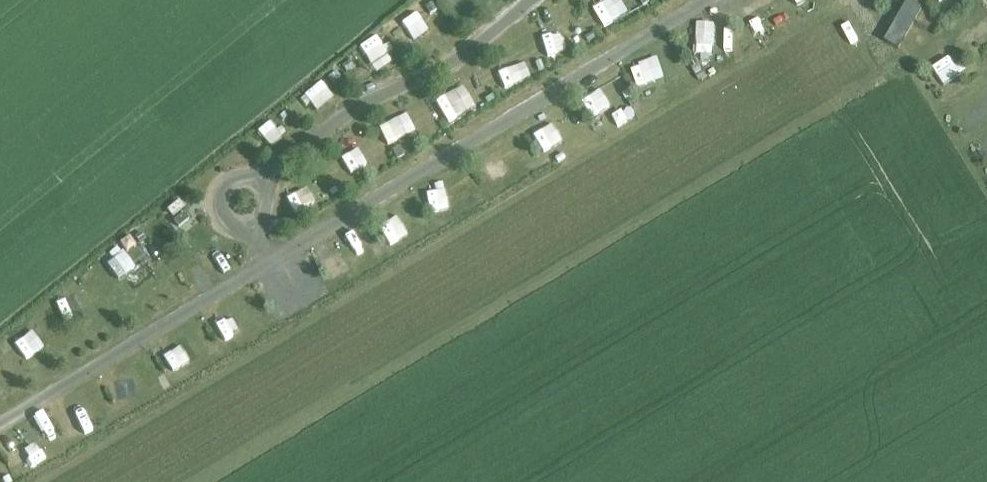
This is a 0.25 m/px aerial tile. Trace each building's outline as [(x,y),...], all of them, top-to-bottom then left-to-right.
[(604,17),(599,0),(578,0),(583,22),(604,17)] [(750,5),(747,0),(735,0),(741,10),(750,5)] [(385,22),(402,44),(419,31),(403,9),(385,22)] [(546,31),(527,33),(529,56),(548,54),(546,31)] [(365,34),(333,56),(343,69),(374,47),(365,34)] [(329,149),(326,168),(347,171),(349,152),(329,149)] [(299,199),(297,179),(278,180),(279,200),(299,199)] [(437,211),(447,199),(423,179),(413,191),(437,211)] [(160,197),(147,206),(155,217),(168,207),(160,197)] [(265,302),(263,286),(253,288),(255,303),(265,302)] [(226,339),(228,312),(213,310),(211,338),(226,339)] [(161,343),(159,360),(183,363),(186,346),(161,343)] [(13,460),(18,443),(0,438),(0,457),(13,460)]
